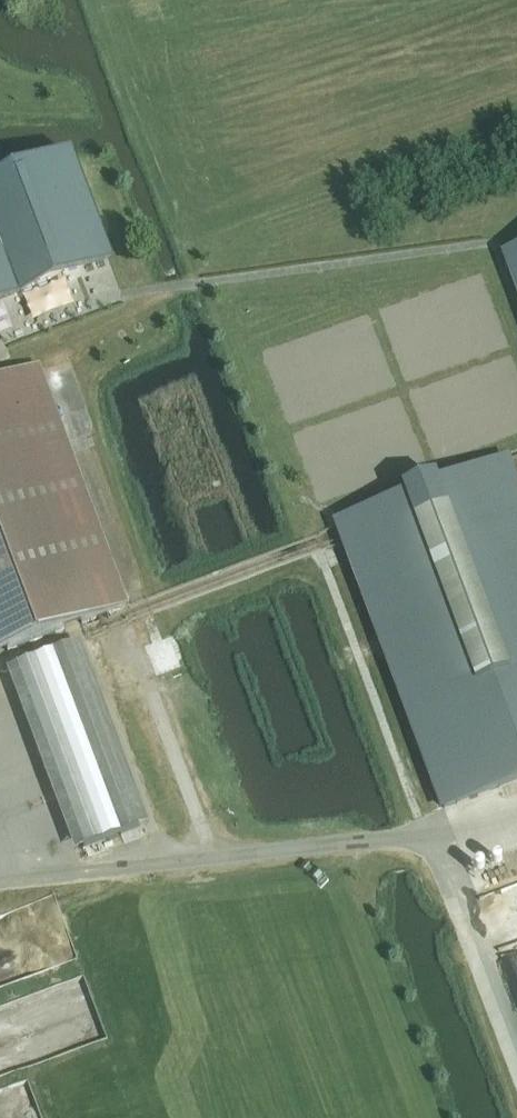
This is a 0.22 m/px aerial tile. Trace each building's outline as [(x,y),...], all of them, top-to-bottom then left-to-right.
[(106,252),(74,168),(77,167),(73,155),(60,160),(63,166),(0,190),(0,292),(106,252)] [(65,630),(127,607),(70,454),(67,446),(60,428),(57,419),(39,372),(37,367),(19,374),(0,381),(0,655),(65,630)] [(445,809),(516,782),(516,490),(506,460),(438,486),(436,480),(403,493),(405,498),(338,523),(445,809)] [(149,642),(156,672),(189,664),(182,634),(149,642)] [(140,829),(71,647),(17,667),(85,849),(140,829)] [(20,1046),(0,1047),(0,1058),(36,1056),(34,1023),(40,1023),(39,1002),(30,1003),(31,1017),(19,1018),(20,1046)]
